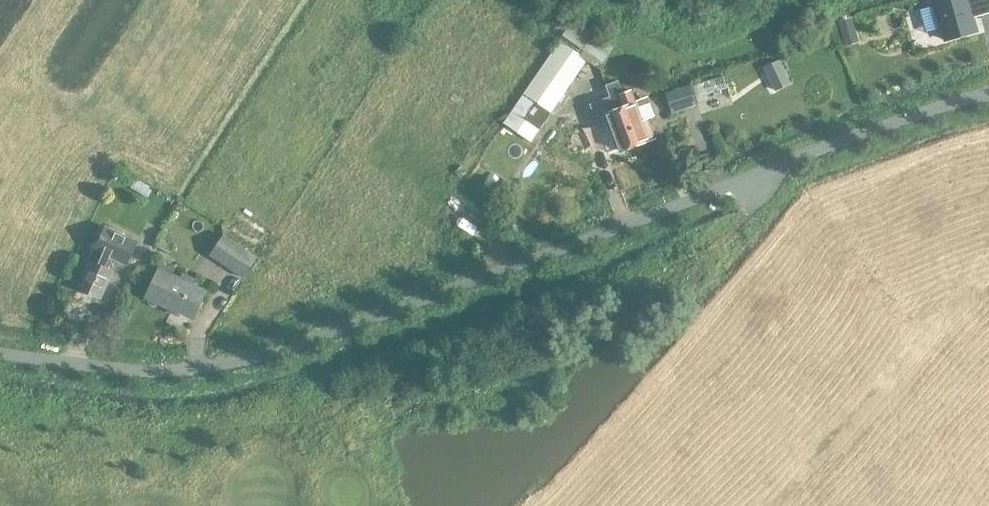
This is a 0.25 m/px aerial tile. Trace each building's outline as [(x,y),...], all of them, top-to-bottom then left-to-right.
[(948,40),(979,29),(975,22),(988,17),(988,0),(944,0),(934,3),(948,40)] [(550,33),(561,41),(588,60),(599,69),(615,47),(565,12),(550,33)] [(840,19),(849,43),(861,38),(853,15),(840,19)] [(532,142),(588,60),(561,41),(504,122),(532,142)] [(764,66),(776,91),(792,84),(780,59),(764,66)] [(672,113),(697,105),(691,84),(666,92),(672,113)] [(620,94),(619,95),(638,145),(655,138),(648,119),(655,117),(650,104),(643,106),(641,100),(636,102),(632,91),(620,96),(620,94)] [(599,127),(610,123),(620,151),(638,145),(619,95),(591,105),(599,127)] [(146,198),(152,189),(135,180),(129,189),(146,198)] [(138,240),(107,226),(97,249),(95,248),(88,262),(92,264),(81,288),(100,297),(113,270),(109,268),(114,258),(128,264),(138,240)] [(228,267),(245,277),(264,248),(247,237),(228,267)] [(212,281),(161,257),(143,295),(195,319),(212,281)]
